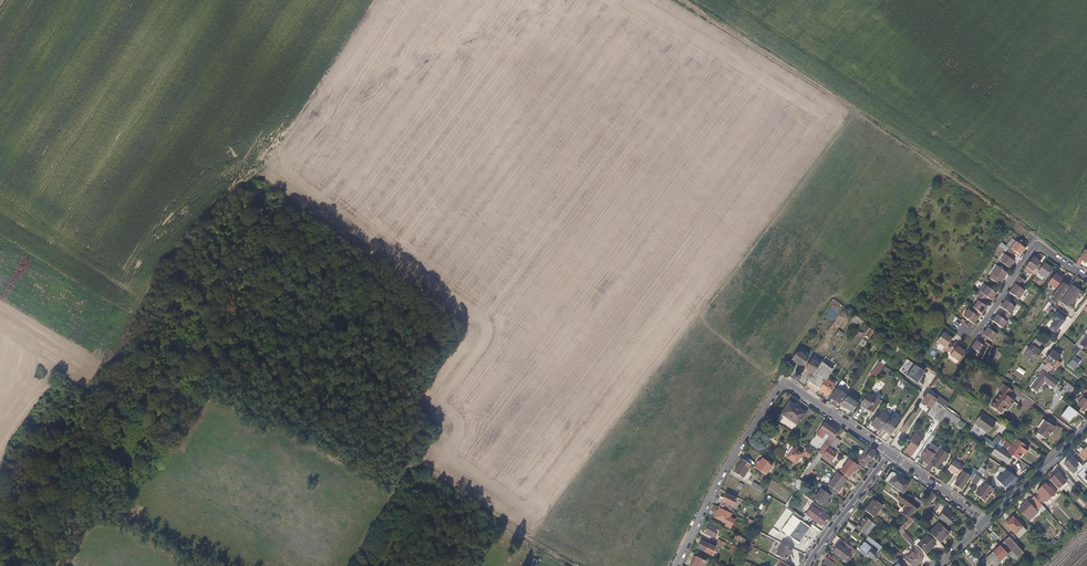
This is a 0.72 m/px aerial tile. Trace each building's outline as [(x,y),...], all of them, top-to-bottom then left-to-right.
[(1020,256),(1025,249),(1015,242),(1010,249),(1008,248),(1006,251),(1009,252),(1013,256),(1015,253),(1020,256)] [(1084,249),(1079,258),(1082,260),(1086,262),(1086,251),(1084,249)] [(1009,268),(1014,261),(1011,259),(1013,256),(1009,252),(1006,251),(1004,254),(1005,255),(1000,262),(1006,267),(1009,268)] [(1000,262),(1005,255),(1004,254),(1002,253),(997,259),(1000,262)] [(1032,273),(1039,263),(1040,262),(1038,261),(1032,257),(1028,263),(1023,270),(1025,272),(1030,275),(1032,273)] [(1047,276),(1052,269),(1047,265),(1044,263),(1042,265),(1039,263),(1032,273),(1035,275),(1037,272),(1045,278),(1047,276)] [(993,273),(998,266),(995,264),(994,267),(992,269),(990,272),(992,274),(993,273)] [(1003,279),(1007,273),(1006,272),(1004,271),(998,266),(993,273),(992,274),(989,278),(991,280),(994,282),(999,285),(1001,281),(1003,279)] [(1055,289),(1063,279),(1056,273),(1047,283),(1055,289)] [(1023,284),(1026,280),(1019,276),(1016,279),(1023,284)] [(1071,304),(1078,295),(1081,297),(1083,294),(1078,290),(1074,287),(1080,280),(1076,277),(1074,280),(1069,287),(1061,297),(1059,301),(1061,303),(1068,308),(1071,310),(1073,308),(1074,307),(1071,304)] [(1024,291),(1020,288),(1023,284),(1016,279),(1014,283),(1015,284),(1013,287),(1009,292),(1014,297),(1018,299),(1024,291)] [(1061,297),(1069,287),(1062,282),(1059,286),(1056,290),(1053,295),(1051,298),(1050,298),(1052,300),(1056,303),(1058,301),(1059,301),(1061,297)] [(993,297),(996,293),(992,290),(989,288),(984,284),(979,291),(977,294),(978,296),(985,301),(987,297),(991,300),(993,297)] [(986,307),(982,304),(985,301),(978,296),(975,299),(978,301),(974,305),(973,307),(974,309),(981,314),(986,307)] [(1010,313),(1014,307),(1009,303),(1005,300),(1000,307),(1005,310),(1002,313),(1008,317),(1011,314),(1010,313)] [(975,320),(977,316),(978,318),(979,317),(981,314),(974,309),(972,313),(968,310),(963,317),(968,320),(972,324),(975,320)] [(1061,325),(1062,323),(1064,320),(1068,316),(1067,316),(1059,309),(1052,318),(1055,320),(1050,326),(1051,329),(1054,331),(1056,331),(1061,325)] [(1004,323),(1008,317),(1002,313),(1000,317),(997,314),(992,321),(995,323),(997,324),(1001,327),(1004,323)] [(857,324),(860,319),(854,314),(851,320),(857,324)] [(1046,326),(1049,328),(1054,321),(1051,319),(1046,326)] [(991,342),(996,334),(990,329),(987,327),(984,331),(980,337),(980,338),(981,339),(982,340),(986,343),(988,340),(991,342)] [(869,338),(875,330),(871,328),(866,335),(869,338)] [(837,340),(842,333),(838,331),(833,338),(837,340)] [(1085,332),(1084,334),(1083,335),(1082,335),(1077,342),(1075,345),(1078,347),(1080,345),(1084,348),(1086,350),(1086,333),(1085,332)] [(950,342),(952,340),(952,339),(944,333),(937,342),(945,348),(943,351),(947,353),(948,351),(954,344),(950,342)] [(988,349),(990,346),(986,343),(982,340),(981,339),(979,343),(977,341),(976,340),(974,342),(971,347),(974,349),(980,354),(985,347),(988,349)] [(1040,354),(1042,350),(1039,348),(1040,347),(1041,345),(1039,344),(1034,340),(1032,343),(1029,347),(1026,351),(1024,354),(1026,356),(1031,360),(1034,362),(1036,359),(1040,354)] [(961,358),(965,352),(960,348),(957,346),(958,344),(955,342),(954,344),(948,351),(951,353),(950,356),(953,358),(958,362),(961,358)] [(803,366),(809,358),(799,350),(793,359),(803,366)] [(1053,365),(1059,357),(1054,353),(1052,352),(1052,351),(1048,357),(1044,361),(1047,363),(1045,366),(1050,369),(1053,365)] [(883,359),(881,363),(878,361),(870,377),(875,380),(885,360),(883,359)] [(1072,359),(1068,365),(1074,369),(1078,364),(1072,359)] [(814,374),(820,365),(812,360),(806,369),(814,374)] [(907,376),(914,365),(910,362),(906,369),(903,373),(907,376)] [(826,379),(828,377),(832,371),(825,367),(821,364),(820,365),(814,374),(809,382),(815,386),(820,389),(826,379)] [(919,379),(922,375),(924,372),(921,370),(916,367),(914,365),(907,376),(912,380),(917,383),(919,379)] [(1022,374),(1024,371),(1018,366),(1015,369),(1022,374)] [(1042,385),(1045,381),(1051,386),(1054,388),(1055,387),(1059,383),(1050,376),(1043,371),(1038,378),(1034,384),(1031,388),(1032,389),(1036,392),(1039,388),(1042,385)] [(836,382),(828,377),(826,379),(834,385),(836,382)] [(912,386),(910,384),(904,380),(900,378),(897,383),(903,387),(908,391),(910,389),(912,386)] [(827,396),(834,385),(826,379),(820,389),(819,390),(827,396)] [(1067,383),(1062,389),(1067,393),(1072,387),(1067,383)] [(920,392),(912,386),(910,389),(915,392),(919,395),(920,392)] [(1010,394),(1012,391),(1007,387),(1005,386),(1000,392),(1000,393),(997,397),(1007,404),(1011,407),(1012,405),(1014,402),(1008,397),(1010,394)] [(839,404),(845,396),(836,389),(830,398),(839,404)] [(1086,405),(1086,398),(1081,393),(1077,399),(1079,401),(1080,402),(1078,404),(1077,405),(1083,410),(1084,408),(1086,405)] [(875,407),(879,402),(873,398),(868,394),(865,398),(862,403),(859,406),(860,407),(867,411),(867,410),(871,413),(875,407)] [(935,402),(936,400),(934,398),(930,396),(927,394),(921,402),(924,405),(931,409),(935,402)] [(1011,407),(1007,404),(997,397),(994,401),(992,404),(990,406),(992,407),(997,411),(1001,414),(1002,412),(1004,409),(1007,405),(1010,407),(1011,407)] [(798,425),(804,416),(797,411),(798,408),(790,403),(782,414),(792,421),(798,425)] [(942,407),(938,404),(937,403),(936,405),(940,408),(940,409),(941,410),(944,412),(945,409),(942,407)] [(940,408),(936,405),(932,410),(935,411),(937,413),(940,409),(940,408)] [(943,417),(947,411),(946,409),(945,409),(944,412),(941,410),(938,414),(935,418),(940,422),(942,419),(943,417)] [(882,429),(889,418),(880,411),(874,420),(870,425),(874,428),(880,432),(880,431),(881,429),(882,429)] [(947,419),(951,413),(947,411),(943,417),(942,419),(944,420),(945,422),(947,419)] [(960,419),(951,413),(947,419),(949,421),(956,425),(960,419)] [(995,424),(987,418),(982,414),(978,419),(974,424),(979,427),(988,434),(992,428),(995,424)] [(892,431),(896,426),(897,427),(899,424),(890,417),(889,418),(882,429),(881,429),(886,433),(891,436),(893,432),(892,431)] [(1071,423),(1065,418),(1062,422),(1065,425),(1068,427),(1071,423)] [(1051,431),(1054,427),(1048,423),(1043,420),(1037,428),(1039,429),(1037,433),(1045,439),(1048,435),(1049,436),(1052,432),(1051,431)] [(963,429),(965,424),(960,421),(957,426),(963,429)] [(839,433),(832,428),(829,426),(825,423),(816,435),(822,439),(826,434),(830,437),(819,453),(823,456),(830,445),(835,438),(839,433)] [(977,435),(978,432),(975,430),(971,436),(978,441),(980,437),(977,435)] [(920,440),(921,438),(918,435),(914,433),(909,440),(911,441),(904,451),(907,453),(911,456),(912,455),(915,451),(917,447),(918,446),(916,445),(918,443),(920,440)] [(997,446),(991,441),(984,436),(982,439),(989,444),(995,449),(997,446)] [(834,448),(839,442),(835,438),(830,445),(834,448)] [(1027,446),(1022,443),(1016,439),(1014,443),(1011,446),(1008,444),(1005,442),(1006,440),(1003,438),(1002,439),(1000,442),(999,444),(1004,447),(1018,456),(1020,458),(1022,455),(1023,453),(1027,446)] [(1018,456),(1004,447),(999,444),(997,446),(1002,449),(1010,454),(1011,455),(1012,456),(1018,460),(1020,458),(1018,456)] [(1005,463),(1011,455),(1010,454),(1002,449),(997,446),(995,449),(992,453),(995,455),(1002,461),(1005,463)] [(796,464),(802,455),(793,448),(787,458),(796,464)] [(831,461),(836,454),(828,448),(823,455),(831,461)] [(927,464),(934,455),(926,449),(920,458),(922,460),(923,461),(924,462),(927,464)] [(808,458),(812,453),(807,450),(804,455),(808,458)] [(868,462),(875,453),(870,450),(869,451),(867,455),(864,452),(863,452),(857,461),(864,466),(867,462),(868,462)] [(1081,451),(1078,454),(1085,462),(1086,460),(1086,459),(1081,451)] [(945,463),(943,461),(947,455),(946,453),(943,457),(938,453),(934,460),(931,464),(933,466),(937,469),(939,466),(941,468),(945,463)] [(1075,467),(1077,465),(1071,458),(1064,465),(1070,471),(1075,467)] [(766,475),(772,466),(762,459),(756,469),(766,475)] [(854,469),(857,465),(852,461),(849,459),(845,464),(841,470),(840,471),(848,477),(852,473),(854,470),(854,469)] [(743,478),(750,469),(748,468),(750,465),(743,460),(740,465),(735,473),(743,478)] [(955,478),(962,468),(953,462),(947,470),(950,472),(950,474),(955,478)] [(928,473),(933,466),(931,464),(929,463),(924,471),(928,473)] [(1014,470),(1009,466),(1006,464),(1004,468),(1004,469),(1011,473),(1012,474),(1014,470)] [(848,477),(840,471),(838,474),(846,480),(848,478),(848,477)] [(908,484),(904,481),(905,480),(899,476),(893,471),(890,472),(889,474),(887,476),(884,480),(889,484),(895,488),(901,493),(908,484)] [(1015,477),(1013,475),(1011,474),(1009,472),(1007,471),(1005,472),(1004,473),(1006,475),(1008,477),(1010,479),(1011,481),(1015,477)] [(843,484),(846,480),(838,474),(837,472),(831,480),(825,488),(832,493),(835,490),(837,492),(843,484)] [(1053,484),(1059,479),(1061,476),(1057,472),(1052,476),(1049,479),(1053,484)] [(965,483),(969,478),(962,473),(954,485),(961,489),(965,483)] [(1011,481),(1010,479),(1008,477),(1006,475),(1004,473),(1002,475),(1000,474),(998,476),(999,478),(997,480),(1000,483),(1004,487),(1007,484),(1011,481)] [(979,480),(981,478),(979,477),(975,474),(974,475),(972,478),(971,480),(970,481),(976,485),(979,480)] [(1065,474),(1062,477),(1059,479),(1062,483),(1057,488),(1062,493),(1069,487),(1070,487),(1074,484),(1065,474)] [(1062,483),(1059,479),(1053,484),(1056,487),(1057,488),(1059,486),(1062,483)] [(753,482),(751,486),(762,492),(764,488),(753,482)] [(1051,496),(1055,492),(1050,487),(1049,488),(1045,483),(1039,489),(1036,491),(1038,494),(1043,499),(1045,501),(1048,499),(1049,497),(1051,496)] [(987,496),(993,489),(990,487),(986,484),(984,486),(982,485),(979,490),(976,493),(978,495),(984,500),(987,496)] [(832,493),(825,488),(822,485),(819,488),(821,489),(830,496),(832,493)] [(826,502),(830,496),(821,489),(818,493),(814,498),(818,501),(826,507),(829,504),(826,502)] [(1051,500),(1057,494),(1055,492),(1051,496),(1049,497),(1051,500)] [(918,508),(919,506),(913,501),(908,498),(902,493),(897,500),(900,502),(907,507),(902,514),(908,519),(909,518),(911,515),(914,512),(918,508)] [(930,502),(933,499),(935,496),(932,493),(929,497),(925,501),(923,504),(925,505),(927,507),(926,508),(928,509),(930,507),(931,505),(929,504),(930,502)] [(733,507),(736,499),(726,494),(723,502),(733,507)] [(1043,499),(1038,494),(1035,497),(1039,503),(1043,499)] [(1042,505),(1039,503),(1035,497),(1033,496),(1030,500),(1034,504),(1038,509),(1042,505)] [(922,503),(917,499),(915,497),(913,500),(916,502),(920,506),(922,503)] [(872,517),(881,506),(871,499),(866,507),(863,510),(872,517)] [(729,513),(733,507),(723,502),(719,508),(720,508),(723,510),(729,513)] [(1029,521),(1037,513),(1027,502),(1018,510),(1029,521)] [(874,518),(882,507),(881,506),(872,517),(874,518)] [(822,520),(824,516),(817,511),(812,507),(808,512),(806,515),(812,519),(821,525),(824,521),(822,520)] [(729,518),(731,514),(729,513),(723,510),(720,508),(717,514),(715,518),(727,524),(729,518)] [(954,518),(951,516),(947,512),(944,510),(941,513),(938,517),(938,518),(946,524),(946,525),(949,522),(950,523),(954,518)] [(806,515),(805,514),(802,518),(805,520),(809,523),(812,519),(806,515)] [(866,529),(872,521),(864,515),(857,525),(855,527),(863,533),(866,529)] [(1006,524),(1013,517),(1012,515),(1010,517),(1007,520),(1004,522),(1006,524)] [(807,533),(810,529),(807,527),(802,523),(796,518),(793,516),(789,520),(784,527),(781,531),(787,536),(794,541),(798,545),(798,544),(799,542),(802,537),(803,538),(807,533)] [(1022,527),(1019,524),(1015,519),(1013,517),(1006,524),(1007,526),(1010,528),(1013,532),(1016,535),(1018,538),(1020,536),(1024,533),(1026,531),(1022,527)] [(731,529),(735,521),(729,518),(727,524),(725,526),(731,529)] [(715,534),(717,530),(719,531),(721,528),(710,522),(705,533),(707,534),(708,535),(715,538),(717,535),(715,534)] [(948,534),(942,528),(938,523),(933,528),(929,533),(939,543),(948,534)] [(907,535),(904,531),(903,531),(901,528),(898,531),(900,533),(902,536),(908,542),(912,546),(915,543),(914,542),(912,540),(907,535)] [(999,537),(996,534),(993,531),(990,534),(993,538),(996,540),(999,537)] [(879,551),(882,547),(881,546),(873,540),(867,536),(863,533),(859,538),(854,545),(856,547),(861,551),(860,553),(864,556),(866,555),(871,559),(873,557),(874,556),(877,553),(877,552),(879,551)] [(935,544),(930,539),(927,535),(923,539),(920,541),(917,539),(914,542),(915,543),(917,545),(922,551),(925,554),(927,552),(929,549),(933,545),(935,544)] [(740,551),(746,540),(737,536),(735,539),(740,541),(736,549),(740,551)] [(1018,547),(1013,541),(1008,537),(1002,543),(1005,546),(1006,545),(1012,550),(1010,552),(1011,553),(1010,556),(1012,558),(1014,561),(1018,557),(1023,553),(1018,547)] [(712,555),(716,547),(702,541),(698,548),(712,555)] [(851,548),(847,544),(843,541),(840,545),(847,550),(849,551),(851,548)] [(752,546),(749,545),(745,543),(743,548),(744,549),(747,550),(749,551),(752,546)] [(788,556),(789,552),(791,553),(793,549),(781,544),(778,549),(776,555),(779,556),(786,560),(788,556)] [(844,553),(847,550),(840,545),(838,544),(832,552),(836,555),(844,560),(847,555),(844,553)] [(1010,556),(1008,554),(1004,549),(1000,545),(996,549),(993,552),(992,553),(994,555),(998,560),(1000,561),(1002,564),(1005,561),(1010,556)] [(916,553),(912,549),(908,553),(903,558),(906,561),(911,565),(915,565),(916,565),(922,559),(916,553)] [(980,563),(977,558),(972,553),(971,554),(970,555),(968,557),(970,558),(972,561),(975,564),(977,565),(980,563)] [(1000,561),(998,560),(994,555),(992,553),(990,554),(987,557),(983,560),(981,563),(983,565),(984,565),(995,565),(998,563),(1000,561)] [(706,562),(696,557),(692,565),(704,565),(706,562)] [(836,563),(830,560),(826,558),(823,563),(822,563),(820,565),(834,565),(836,563)] [(911,565),(906,561),(903,558),(900,561),(897,558),(893,562),(896,565),(894,565),(910,565),(911,565)]
